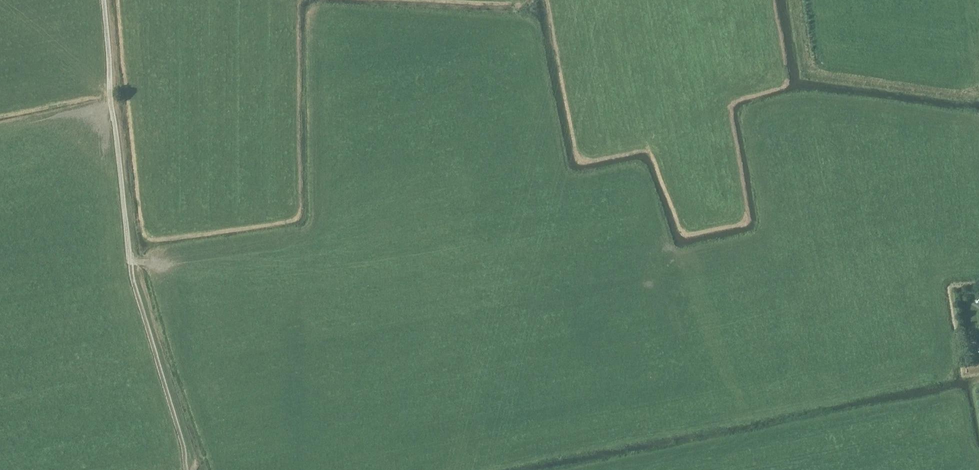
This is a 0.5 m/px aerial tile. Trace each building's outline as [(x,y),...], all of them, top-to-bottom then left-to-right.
[(952,386),(958,384),(955,378),(949,381),(952,386)]
